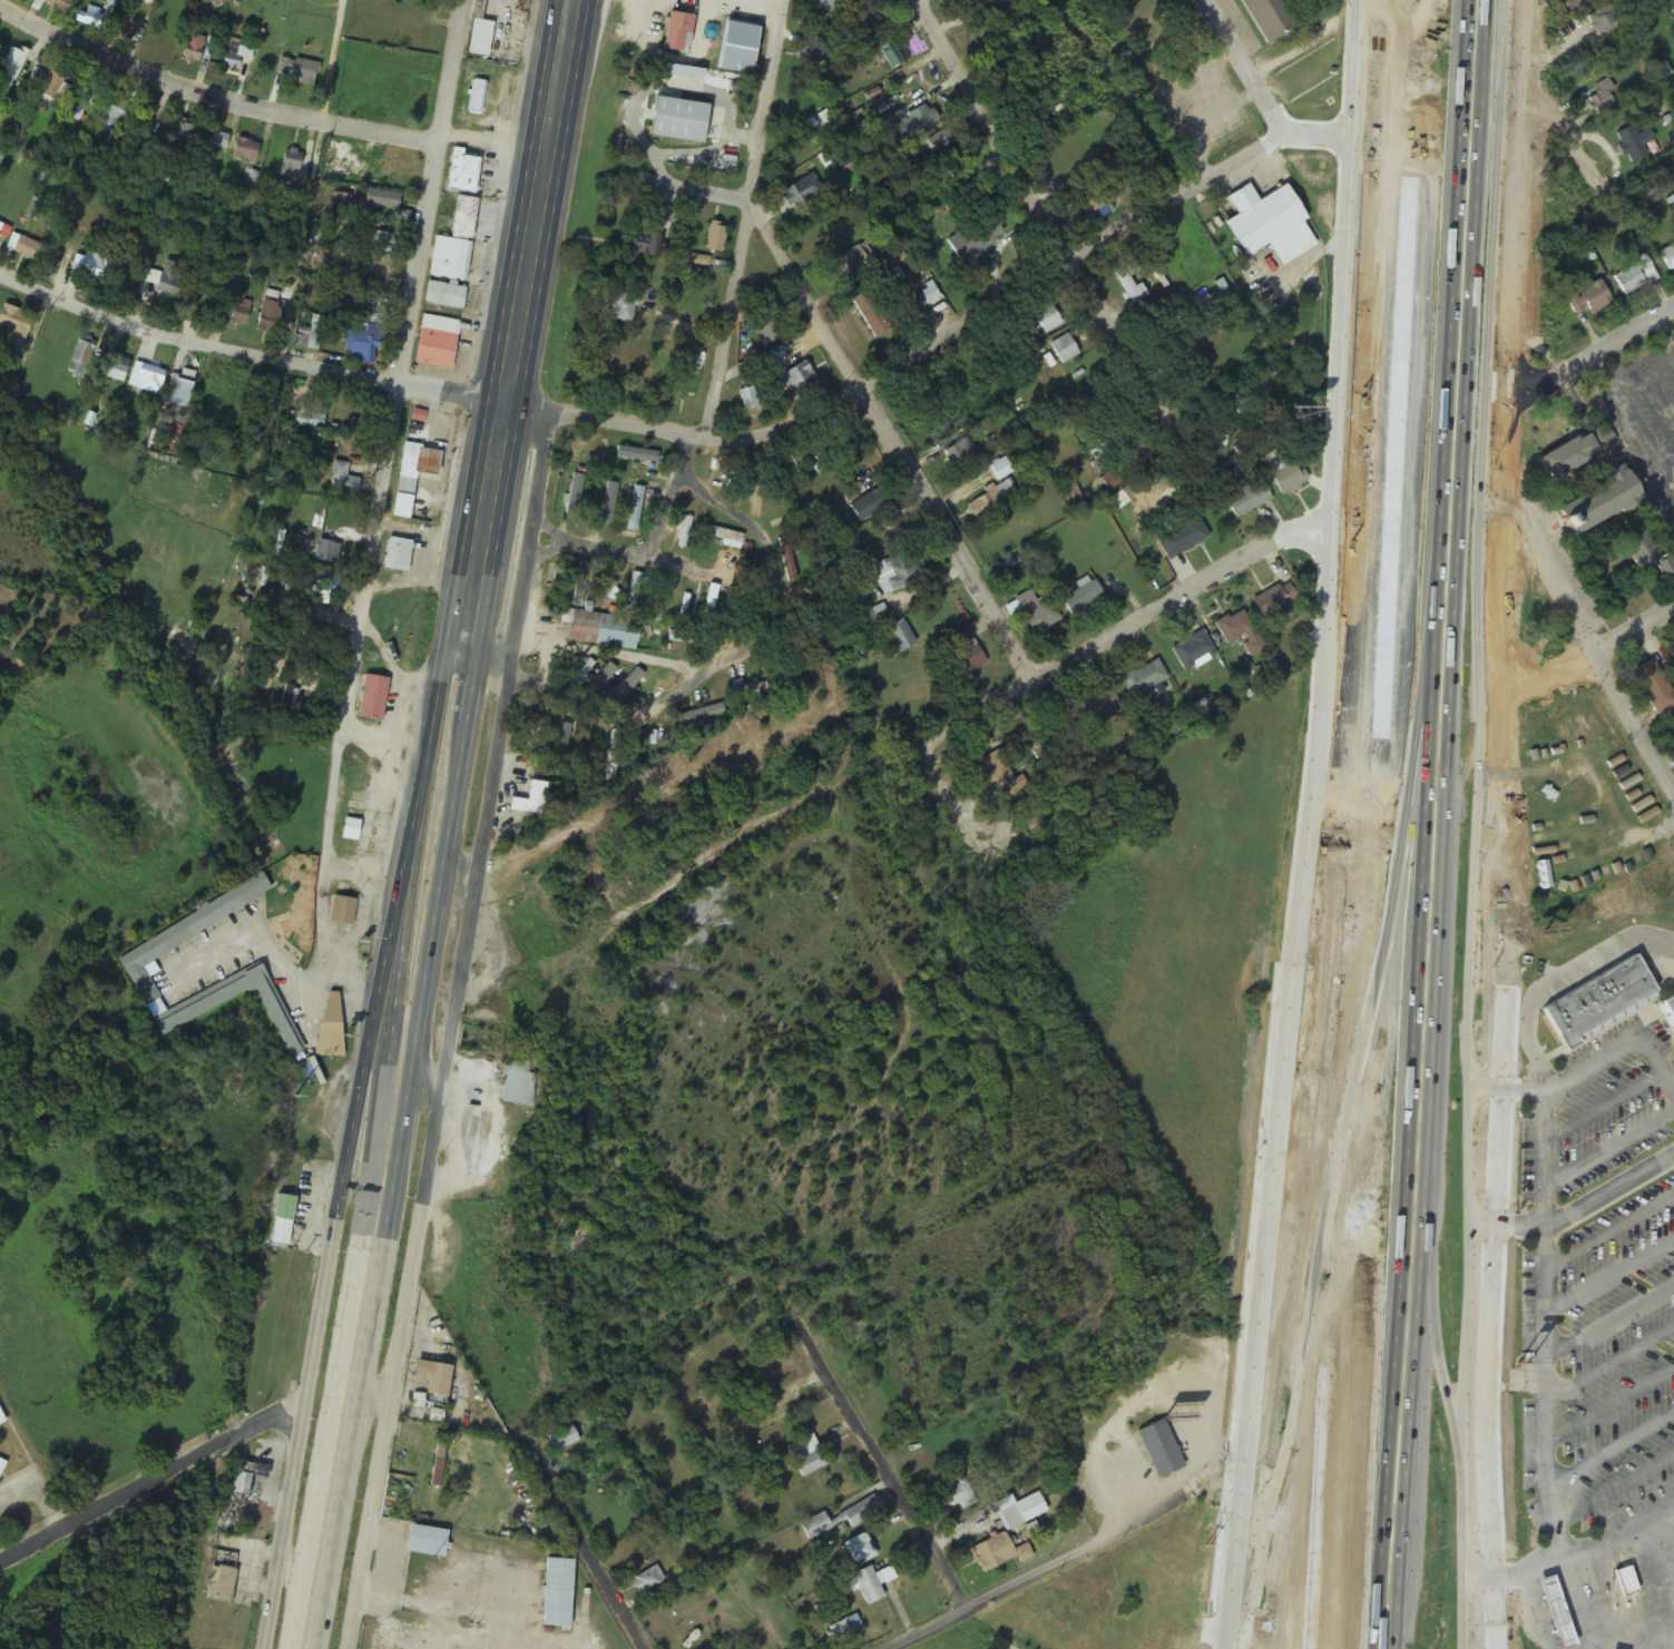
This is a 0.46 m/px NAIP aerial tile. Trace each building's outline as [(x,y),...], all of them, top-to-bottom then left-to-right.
[(63,16),(73,1),(72,0),(39,0),(63,16)] [(1296,30),(1282,0),(1241,0),(1263,46),(1296,30)] [(1564,15),(1601,0),(1557,0),(1564,15)] [(1620,26),(1610,4),(1585,16),(1595,38),(1620,26)] [(75,23),(98,30),(103,14),(80,7),(75,23)] [(839,26),(873,41),(881,22),(848,7),(839,26)] [(686,55),(693,17),(667,12),(661,50),(686,55)] [(486,58),(492,23),(472,19),(466,54),(486,58)] [(749,76),(758,27),(722,21),(713,70),(749,76)] [(181,61),(197,65),(205,40),(189,35),(181,61)] [(797,65),(819,70),(825,40),(803,35),(797,65)] [(247,45),(230,38),(219,65),(236,72),(247,45)] [(880,52),(886,70),(901,64),(895,47),(880,52)] [(26,53),(10,48),(0,76),(16,81),(26,53)] [(1561,76),(1566,83),(1608,55),(1603,48),(1561,76)] [(312,88),(318,68),(282,56),(275,76),(312,88)] [(64,80),(49,72),(38,93),(52,101),(64,80)] [(1615,109),(1609,95),(1614,93),(1608,80),(1593,87),(1597,97),(1589,100),(1596,117),(1615,109)] [(483,83),(470,82),(467,112),(480,113),(483,83)] [(83,117),(97,92),(88,87),(74,111),(83,117)] [(129,122),(134,108),(109,98),(99,123),(116,129),(120,118),(129,122)] [(894,119),(897,125),(879,133),(886,149),(936,126),(926,104),(894,119)] [(175,144),(193,147),(197,128),(179,125),(175,144)] [(1615,135),(1629,165),(1648,157),(1634,126),(1615,135)] [(200,143),(224,152),(229,138),(205,129),(200,143)] [(232,157),(254,163),(259,144),(237,139),(232,157)] [(304,154),(287,149),(279,173),(296,179),(304,154)] [(477,158),(451,154),(448,174),(474,178),(477,158)] [(361,182),(401,182),(401,161),(361,161),(361,182)] [(820,193),(810,175),(779,192),(789,210),(820,193)] [(1070,199),(1080,218),(1118,197),(1108,178),(1070,199)] [(1256,202),(1248,185),(1227,196),(1237,216),(1225,222),(1244,257),(1267,245),(1279,266),(1317,246),(1285,186),(1256,202)] [(363,205),(396,211),(399,195),(366,189),(363,205)] [(348,216),(351,196),(333,193),(330,214),(348,216)] [(450,239),(433,237),(428,277),(465,282),(476,199),(455,196),(450,239)] [(671,232),(674,209),(657,207),(654,229),(671,232)] [(1002,232),(991,221),(977,235),(988,246),(1002,232)] [(725,225),(707,222),(702,250),(721,253),(725,225)] [(170,243),(174,230),(165,227),(161,239),(170,243)] [(660,262),(664,247),(655,244),(656,239),(623,230),(617,250),(660,262)] [(392,235),(375,233),(372,249),(390,252),(392,235)] [(835,285),(869,270),(858,247),(825,262),(835,285)] [(1663,247),(1663,266),(1673,266),(1673,247),(1663,247)] [(70,272),(103,286),(113,263),(87,252),(85,259),(77,255),(70,272)] [(1140,271),(1132,256),(1111,267),(1130,305),(1146,297),(1134,274),(1140,271)] [(689,266),(704,268),(705,259),(690,258),(689,266)] [(1612,276),(1624,298),(1658,280),(1646,258),(1612,276)] [(178,260),(161,261),(163,290),(180,289),(178,260)] [(387,288),(387,264),(364,264),(364,288),(387,288)] [(460,311),(464,289),(427,282),(423,304),(460,311)] [(217,289),(207,283),(196,306),(206,311),(217,289)] [(1565,297),(1573,317),(1609,302),(1601,283),(1565,297)] [(889,330),(868,290),(850,299),(872,339),(889,330)] [(278,299),(257,302),(262,334),(283,331),(278,299)] [(247,324),(249,305),(220,303),(219,313),(230,314),(229,323),(247,324)] [(17,355),(34,318),(4,304),(0,311),(0,330),(9,334),(3,348),(17,355)] [(352,321),(382,326),(385,309),(354,304),(352,321)] [(1044,335),(1060,324),(1048,305),(1031,316),(1044,335)] [(783,337),(771,311),(750,320),(762,347),(783,337)] [(319,351),(321,318),(311,317),(309,332),(296,331),(294,349),(319,351)] [(375,329),(345,329),(345,361),(375,361),(375,329)] [(413,365),(450,371),(456,336),(420,329),(413,365)] [(1049,344),(1058,365),(1077,357),(1068,336),(1049,344)] [(83,378),(96,343),(79,337),(66,371),(83,378)] [(105,379),(126,378),(124,356),(104,358),(105,379)] [(779,374),(788,392),(813,379),(805,361),(779,374)] [(128,385),(157,395),(164,372),(135,363),(128,385)] [(773,369),(770,364),(759,371),(762,376),(773,369)] [(171,376),(163,403),(187,410),(197,374),(181,369),(179,378),(171,376)] [(760,407),(754,386),(737,391),(743,412),(760,407)] [(324,427),(324,408),(293,408),(293,427),(324,427)] [(1616,452),(1605,425),(1536,454),(1548,481),(1616,452)] [(835,442),(840,455),(857,449),(851,436),(835,442)] [(408,520),(416,473),(434,476),(438,451),(403,445),(391,518),(408,520)] [(1264,456),(1277,496),(1307,486),(1302,472),(1296,474),(1291,461),(1279,465),(1275,453),(1264,456)] [(997,482),(1015,471),(1006,457),(989,467),(997,482)] [(347,478),(349,465),(335,462),(329,494),(355,499),(359,480),(347,478)] [(1566,538),(1638,505),(1622,469),(1558,498),(1565,512),(1556,516),(1566,538)] [(617,480),(607,479),(601,513),(612,514),(617,480)] [(1250,494),(1243,481),(1231,488),(1234,493),(1222,499),(1233,520),(1270,501),(1263,487),(1250,494)] [(644,489),(634,488),(628,531),(638,533),(644,489)] [(891,506),(880,488),(859,501),(869,518),(891,506)] [(964,504),(973,521),(1003,505),(994,488),(964,504)] [(1208,542),(1197,515),(1153,533),(1164,560),(1208,542)] [(678,548),(688,549),(691,518),(682,517),(678,548)] [(896,541),(907,533),(897,518),(885,525),(896,541)] [(721,542),(720,546),(739,551),(743,536),(707,526),(704,537),(721,542)] [(1664,557),(1657,561),(1641,531),(1619,542),(1634,571),(1649,563),(1658,579),(1672,572),(1664,557)] [(778,540),(787,584),(803,580),(794,537),(778,540)] [(411,542),(388,539),(383,570),(406,573),(411,542)] [(341,546),(319,541),(314,561),(336,566),(341,546)] [(892,591),(918,582),(908,553),(882,562),(892,591)] [(596,561),(583,559),(574,606),(586,609),(596,561)] [(619,612),(633,616),(645,577),(631,573),(619,612)] [(1059,596),(1069,616),(1103,599),(1093,579),(1059,596)] [(1290,606),(1275,586),(1251,604),(1267,624),(1290,606)] [(1015,600),(1036,638),(1061,623),(1045,596),(1036,602),(1029,591),(1015,600)] [(1226,647),(1239,640),(1249,659),(1264,651),(1242,610),(1214,625),(1226,647)] [(885,629),(899,654),(916,645),(903,620),(885,629)] [(960,655),(954,658),(964,677),(986,665),(967,628),(950,637),(960,655)] [(1214,655),(1203,632),(1170,647),(1180,670),(1214,655)] [(719,647),(719,636),(669,634),(669,645),(719,647)] [(1119,680),(1130,700),(1168,679),(1157,659),(1119,680)] [(1673,706),(1673,698),(1655,662),(1633,674),(1655,716),(1673,706)] [(358,719),(383,722),(389,679),(364,676),(358,719)] [(277,722),(290,724),(297,688),(285,686),(277,722)] [(1119,708),(1111,689),(1077,704),(1086,723),(1119,708)] [(690,714),(692,722),(726,716),(725,708),(690,714)] [(552,755),(561,757),(568,717),(559,716),(552,755)] [(1025,789),(1006,748),(964,768),(972,784),(993,775),(1004,799),(1025,789)] [(549,785),(529,782),(527,802),(510,800),(508,812),(545,817),(549,785)] [(342,840),(357,840),(357,821),(342,821),(342,840)] [(115,955),(142,1008),(158,999),(140,964),(271,895),(263,878),(115,955)] [(350,929),(354,900),(332,897),(328,926),(350,929)] [(1635,954),(1541,1008),(1559,1044),(1657,989),(1635,954)] [(159,1034),(257,993),(286,1061),(302,1054),(266,969),(152,1017),(159,1034)] [(1661,1001),(1673,1024),(1673,993),(1661,1001)] [(340,1058),(338,994),(319,995),(321,1059),(340,1058)] [(507,1059),(499,1103),(530,1109),(536,1076),(526,1075),(529,1063),(507,1059)] [(269,1244),(287,1246),(294,1198),(275,1196),(269,1244)] [(450,1368),(412,1363),(411,1375),(428,1378),(424,1406),(445,1408),(450,1368)] [(1137,1432),(1156,1482),(1184,1471),(1165,1421),(1137,1432)] [(578,1443),(570,1428),(546,1440),(554,1455),(578,1443)] [(786,1449),(800,1479),(827,1467),(814,1436),(786,1449)] [(265,1478),(266,1468),(234,1463),(228,1495),(247,1498),(251,1475),(265,1478)] [(976,1503),(965,1480),(945,1490),(956,1512),(976,1503)] [(1009,1532),(1046,1512),(1036,1494),(999,1514),(1009,1532)] [(881,1514),(873,1499),(827,1521),(824,1514),(799,1526),(806,1542),(846,1523),(849,1529),(881,1514)] [(446,1531),(408,1528),(405,1555),(443,1559),(446,1531)] [(841,1548),(855,1568),(875,1554),(861,1534),(841,1548)] [(973,1547),(983,1573),(1017,1560),(1019,1564),(1032,1559),(1027,1546),(1011,1552),(1004,1535),(973,1547)] [(235,1566),(227,1565),(229,1555),(213,1553),(207,1599),(230,1602),(235,1566)] [(541,1627),(570,1628),(574,1562),(545,1560),(541,1627)] [(643,1597),(664,1580),(654,1566),(632,1583),(643,1597)] [(851,1577),(867,1607),(885,1598),(869,1568),(851,1577)] [(1637,1594),(1629,1568),(1614,1573),(1621,1598),(1637,1594)] [(1642,1574),(1651,1599),(1637,1603),(1628,1579),(1642,1574)] [(1564,1648),(1568,1648),(1579,1646),(1556,1576),(1541,1580),(1564,1648)]
